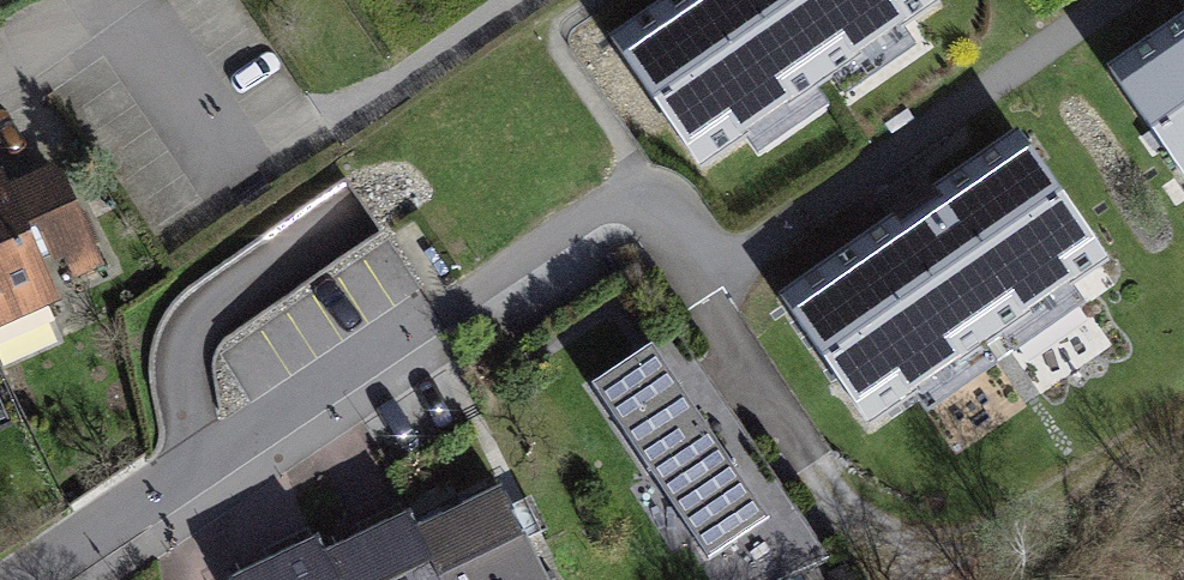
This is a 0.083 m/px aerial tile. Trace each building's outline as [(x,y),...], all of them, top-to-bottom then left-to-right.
[(609,50),(701,182),(948,12),(940,0),(681,0),(609,50)] [(1114,83),(1183,184),(1183,35),(1114,83)] [(1022,137),(780,304),(870,434),(1112,267),(1022,137)] [(0,183),(0,343),(65,315),(48,277),(71,267),(81,289),(109,277),(64,173),(10,197),(3,182),(0,183)] [(685,331),(589,380),(717,578),(802,526),(685,331)] [(512,485),(421,529),(446,579),(558,579),(512,485)] [(325,553),(338,579),(446,579),(421,529),(412,511),(325,553)] [(233,576),(235,579),(338,579),(325,553),(316,535),(233,576)]
